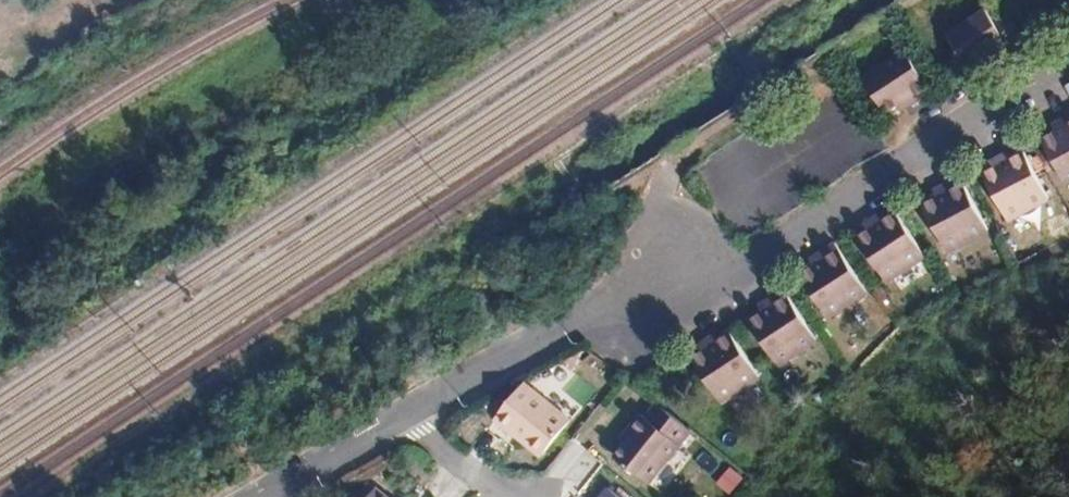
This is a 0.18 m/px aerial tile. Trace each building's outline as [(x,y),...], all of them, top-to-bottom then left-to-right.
[(974,17),(937,41),(956,70),(981,53),(986,60),(1012,43),(996,20),(982,29),(974,17)] [(900,60),(864,84),(887,118),(906,105),(909,110),(926,98),(900,60)] [(1052,136),(1039,143),(1062,185),(1068,181),(1068,116),(1047,128),(1052,136)] [(1006,159),(981,173),(1008,222),(1047,201),(1025,161),(1011,168),(1006,159)] [(978,235),(952,187),(926,202),(929,208),(919,214),(941,255),(978,235)] [(878,226),(855,240),(882,286),(918,264),(894,226),(882,233),(878,226)] [(863,298),(836,253),(808,271),(813,279),(804,285),(826,320),(863,298)] [(814,342),(785,296),(758,312),(763,321),(752,328),(775,366),(814,342)] [(716,340),(697,352),(725,398),(758,379),(734,340),(721,348),(716,340)] [(572,420),(526,382),(494,421),(540,459),(572,420)] [(650,484),(694,430),(659,402),(647,416),(643,412),(625,434),(632,439),(616,458),(650,484)] [(730,494),(744,476),(729,465),(716,483),(730,494)] [(595,496),(625,496),(607,483),(595,496)] [(378,487),(371,496),(391,496),(378,487)]
